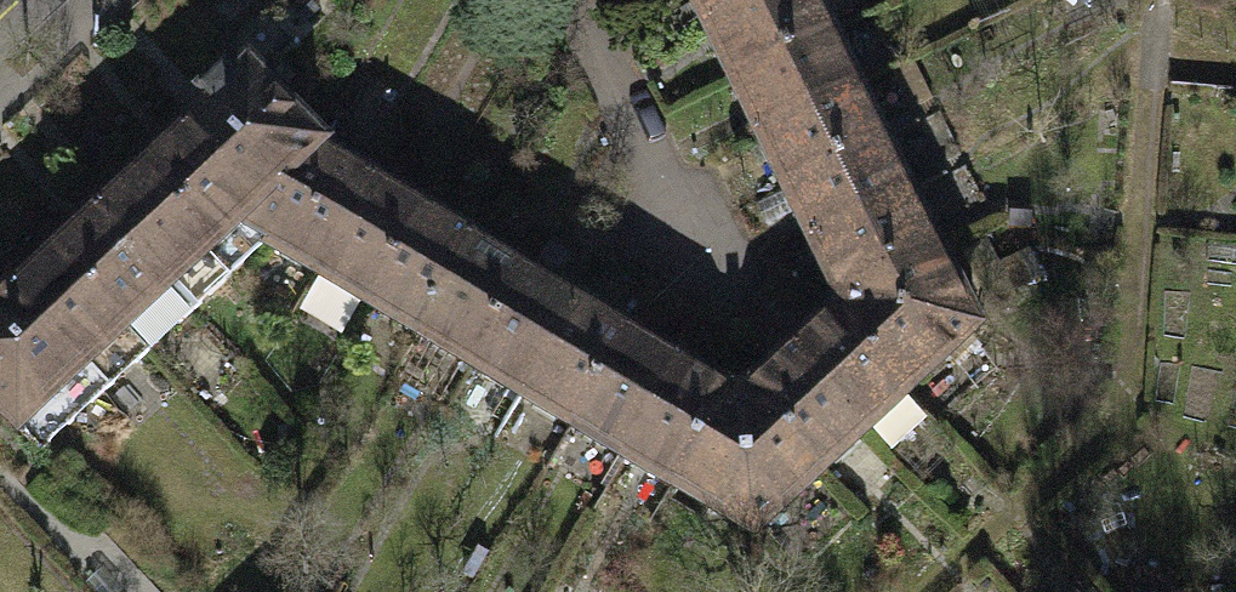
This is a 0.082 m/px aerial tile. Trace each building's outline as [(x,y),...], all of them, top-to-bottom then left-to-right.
[(706,26),(759,0),(694,0),(706,26)] [(815,0),(759,0),(706,26),(732,79),(830,31),(815,0)] [(856,84),(830,31),(732,79),(758,132),(856,84)] [(210,104),(183,129),(255,207),(262,200),(283,212),(321,149),(248,69),(235,81),(223,69),(198,92),(210,104)] [(882,138),(856,84),(758,132),(784,185),(882,138)] [(238,226),(264,242),(283,212),(262,200),(255,207),(183,129),(139,169),(213,249),(238,226)] [(908,191),(882,138),(784,185),(811,239),(908,191)] [(264,242),(316,273),(372,179),(321,149),(283,212),(264,242)] [(169,290),(213,249),(139,169),(95,209),(169,290)] [(316,273),(367,303),(423,210),(372,179),(316,273)] [(934,244),(908,191),(811,239),(837,292),(934,244)] [(125,330),(169,290),(95,209),(52,249),(125,330)] [(367,303),(418,334),(474,240),(423,210),(367,303)] [(418,334),(469,364),(525,271),(474,240),(418,334)] [(837,292),(834,309),(908,389),(976,328),(934,244),(837,292)] [(81,371),(125,330),(52,249),(8,289),(81,371)] [(469,364),(520,395),(576,301),(525,271),(469,364)] [(81,371),(8,289),(0,297),(0,411),(17,429),(81,371)] [(520,395),(572,425),(627,331),(576,301),(520,395)] [(834,309),(790,350),(864,430),(908,389),(834,309)] [(572,425),(623,456),(678,362),(627,331),(572,425)] [(790,350),(746,390),(820,470),(864,430),(790,350)] [(623,456),(674,486),(728,392),(678,362),(623,456)] [(1219,370),(1191,365),(1187,381),(1215,387),(1219,370)] [(746,390),(728,392),(674,486),(752,533),(820,470),(746,390)]
